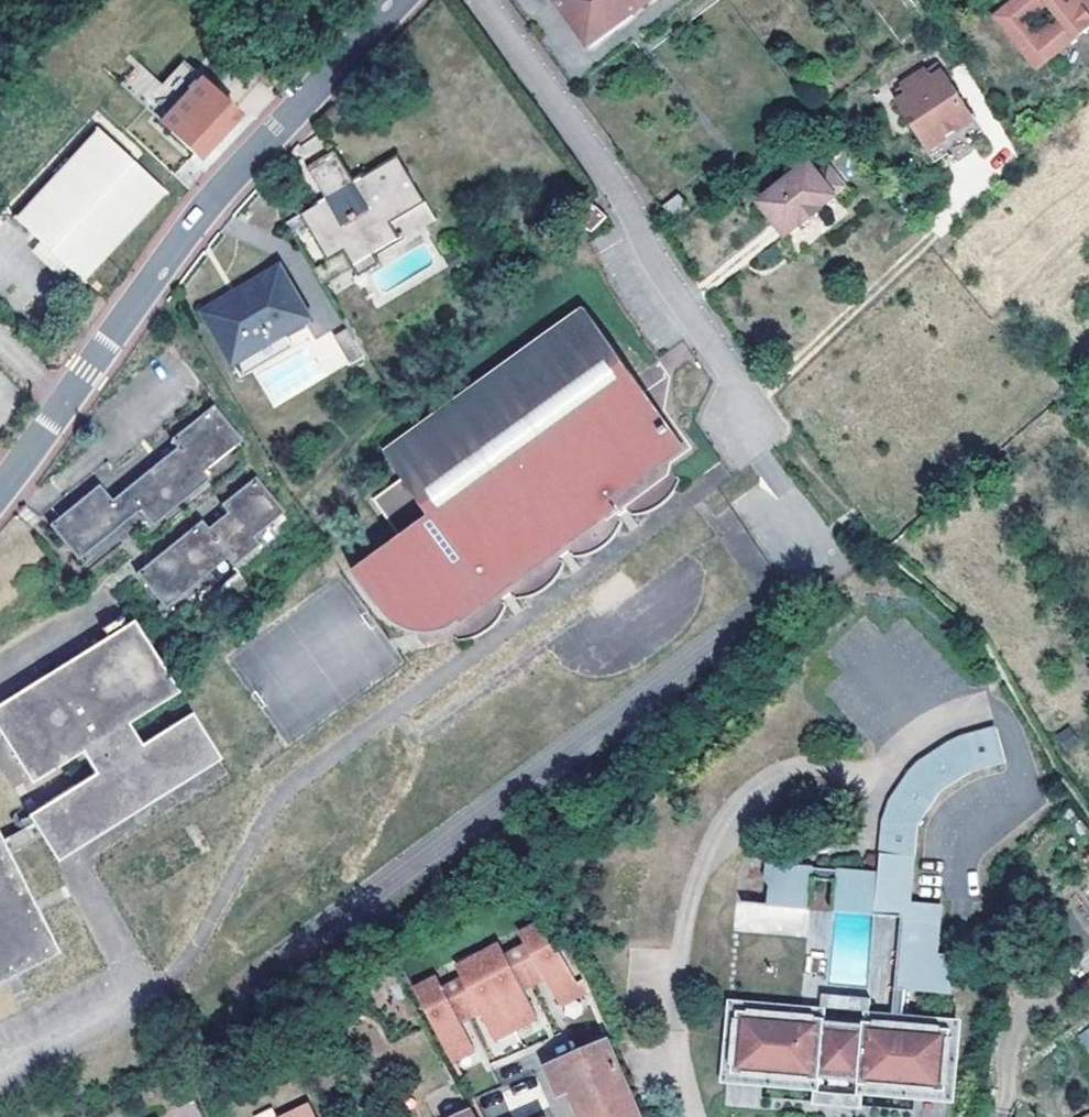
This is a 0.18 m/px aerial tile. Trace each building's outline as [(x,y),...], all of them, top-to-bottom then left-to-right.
[(589,45),(648,0),(556,0),(589,45)] [(995,14),(1037,66),(1088,25),(1088,12),(1079,0),(1012,0),(995,14)] [(1088,12),(1088,0),(1079,0),(1088,12)] [(940,61),(929,68),(935,77),(946,69),(940,61)] [(910,95),(899,103),(932,148),(979,115),(946,69),(935,77),(929,68),(904,87),(910,95)] [(235,109),(201,77),(160,122),(194,153),(199,148),(235,109)] [(893,94),(899,103),(910,95),(904,87),(893,94)] [(161,187),(99,129),(17,219),(79,276),(161,187)] [(354,183),(338,157),(311,172),(328,199),(301,216),(329,261),(344,251),(353,266),(398,237),(391,223),(426,201),(397,157),(354,183)] [(808,163),(759,203),(783,237),(801,224),(802,225),(822,210),(820,208),(835,196),(808,163)] [(607,217),(590,200),(575,216),(592,233),(607,217)] [(209,320),(235,364),(286,333),(310,318),(281,269),(245,290),(249,297),(209,320)] [(683,446),(585,310),(386,452),(404,478),(375,499),(402,538),(354,572),(383,615),(388,621),(400,629),(406,632),(414,634),(428,635),(436,633),(445,630),(451,627),(456,621),(613,508),(608,500),(683,446)] [(350,365),(364,356),(348,328),(333,337),(350,365)] [(286,333),(235,364),(244,377),(294,346),(286,333)] [(98,485),(49,524),(76,557),(138,506),(149,521),(206,476),(201,469),(239,438),(211,405),(171,438),(178,445),(110,500),(98,485)] [(281,510),(255,477),(222,504),(227,512),(207,528),(200,520),(136,571),(164,605),(224,555),(231,563),(256,543),(250,534),(281,510)] [(55,949),(7,855),(42,835),(56,857),(217,757),(189,712),(138,744),(125,721),(174,690),(132,621),(0,702),(0,731),(30,781),(81,749),(95,772),(28,813),(33,821),(1,840),(0,839),(0,976),(55,949)] [(784,887),(782,906),(816,909),(820,875),(844,879),(840,913),(904,920),(893,1018),(865,1016),(864,1027),(827,1025),(828,1014),(734,1008),(729,1080),(823,1087),(823,1077),(862,1079),(861,1089),(954,1095),(958,1022),(903,1018),(905,988),(949,993),(952,957),(935,956),(938,909),(911,907),(917,825),(939,790),(969,771),(1005,761),(995,726),(959,733),(948,739),(918,759),(909,769),(889,799),(883,821),(879,871),(770,861),(767,878),(776,886),(784,887)] [(435,974),(414,984),(452,1061),(473,1051),(459,1022),(463,1020),(475,1014),(478,1012),(492,1041),(536,1019),(522,991),(527,988),(540,982),(544,980),(559,1006),(587,991),(582,981),(578,983),(545,919),(519,934),(524,943),(504,953),(498,942),(454,964),(460,975),(440,985),(435,974)] [(1077,1034),(1086,1049),(1088,1047),(1088,1027),(1077,1034)] [(556,1063),(580,1116),(641,1116),(608,1041),(556,1063)] [(443,1110),(437,1099),(428,1103),(432,1114),(443,1110)] [(290,1116),(314,1116),(309,1107),(290,1116)]
